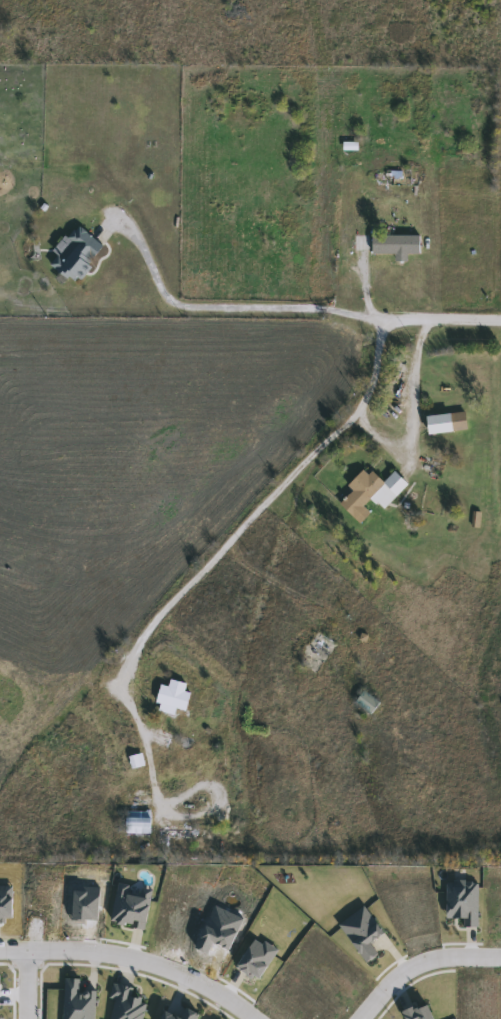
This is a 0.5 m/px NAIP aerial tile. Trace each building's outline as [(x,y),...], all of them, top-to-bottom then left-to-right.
[(107,250),(75,284),(51,262),(82,227),(107,250)] [(407,262),(396,262),(396,254),(372,254),(372,236),(421,236),(421,254),(407,254),(407,262)] [(470,429),(431,436),(428,418),(467,411),(470,429)] [(385,510),(373,500),(366,508),(372,514),(362,525),(340,504),(372,470),(385,483),(396,471),(410,484),(385,510)] [(175,715),(156,710),(163,685),(169,687),(172,679),(188,684),(186,691),(193,693),(188,711),(178,708),(175,715)] [(372,715),(356,703),(365,691),(381,703),(372,715)] [(154,798),(152,835),(126,834),(127,809),(129,809),(129,797),(154,798)]
